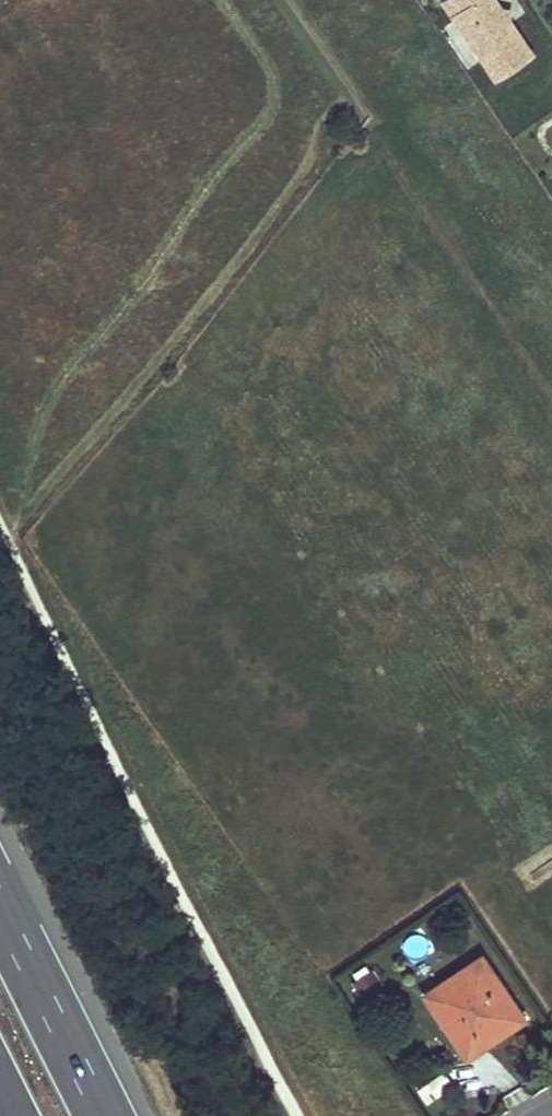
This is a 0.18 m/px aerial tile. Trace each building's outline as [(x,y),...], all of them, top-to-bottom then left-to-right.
[(503,5),(499,0),(445,0),(498,78),(535,52),(510,16),(501,14),(503,5)] [(510,16),(512,7),(503,5),(501,14),(510,16)] [(524,1018),(484,959),(428,998),(464,1052),(501,1027),(503,1032),(524,1018)] [(381,971),(355,970),(353,995),(379,996),(381,971)] [(501,1027),(464,1052),(467,1056),(503,1032),(501,1027)]
